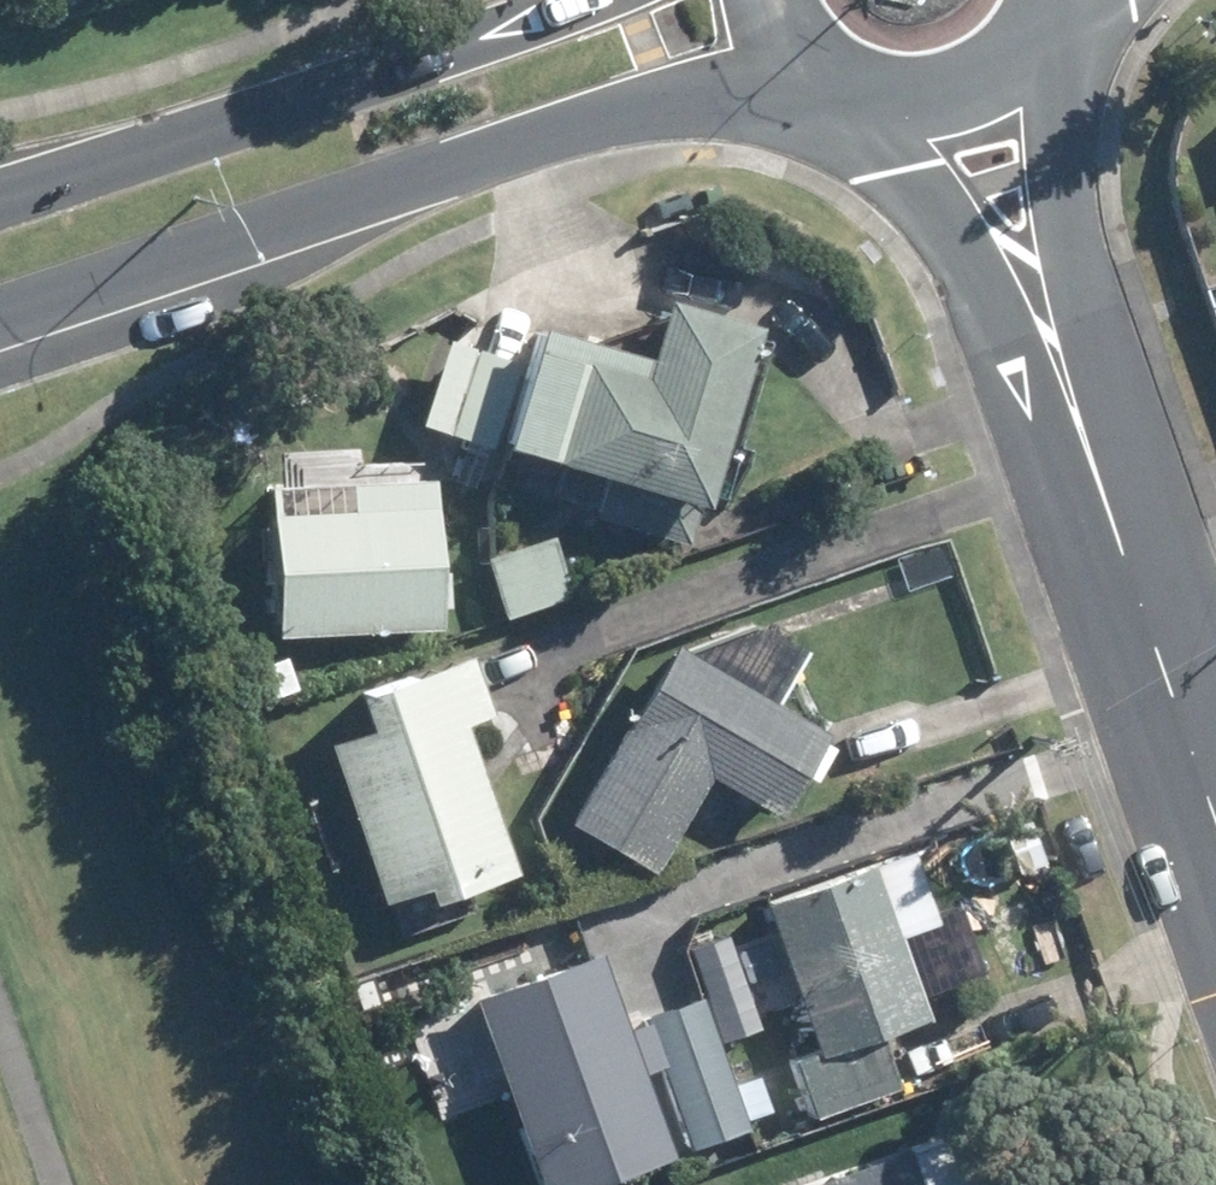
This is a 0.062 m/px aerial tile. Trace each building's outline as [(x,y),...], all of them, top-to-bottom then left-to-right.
[(505,440),(602,471),(590,511),(685,540),(753,322),(663,293),(643,356),(537,323),(534,336),(474,319),(438,436),(501,455),(505,440)] [(352,514),(270,516),(273,632),(437,626),(433,478),(351,480),(352,514)] [(551,537),(486,558),(502,613),(569,593),(551,537)] [(776,816),(825,733),(674,645),(566,821),(649,872),(708,777),(776,816)] [(359,694),(369,728),(327,744),(381,900),(426,884),(431,899),(513,872),(461,723),(493,713),(474,655),(359,694)] [(877,1033),(925,1016),(870,866),(767,903),(821,1052),(793,1062),(812,1118),(896,1087),(877,1033)] [(669,1154),(598,957),(475,999),(539,1184),(582,1184),(669,1154)] [(687,1147),(747,1125),(702,994),(642,1017),(687,1147)] [(967,1127),(907,1148),(920,1184),(988,1184),(967,1127)]
